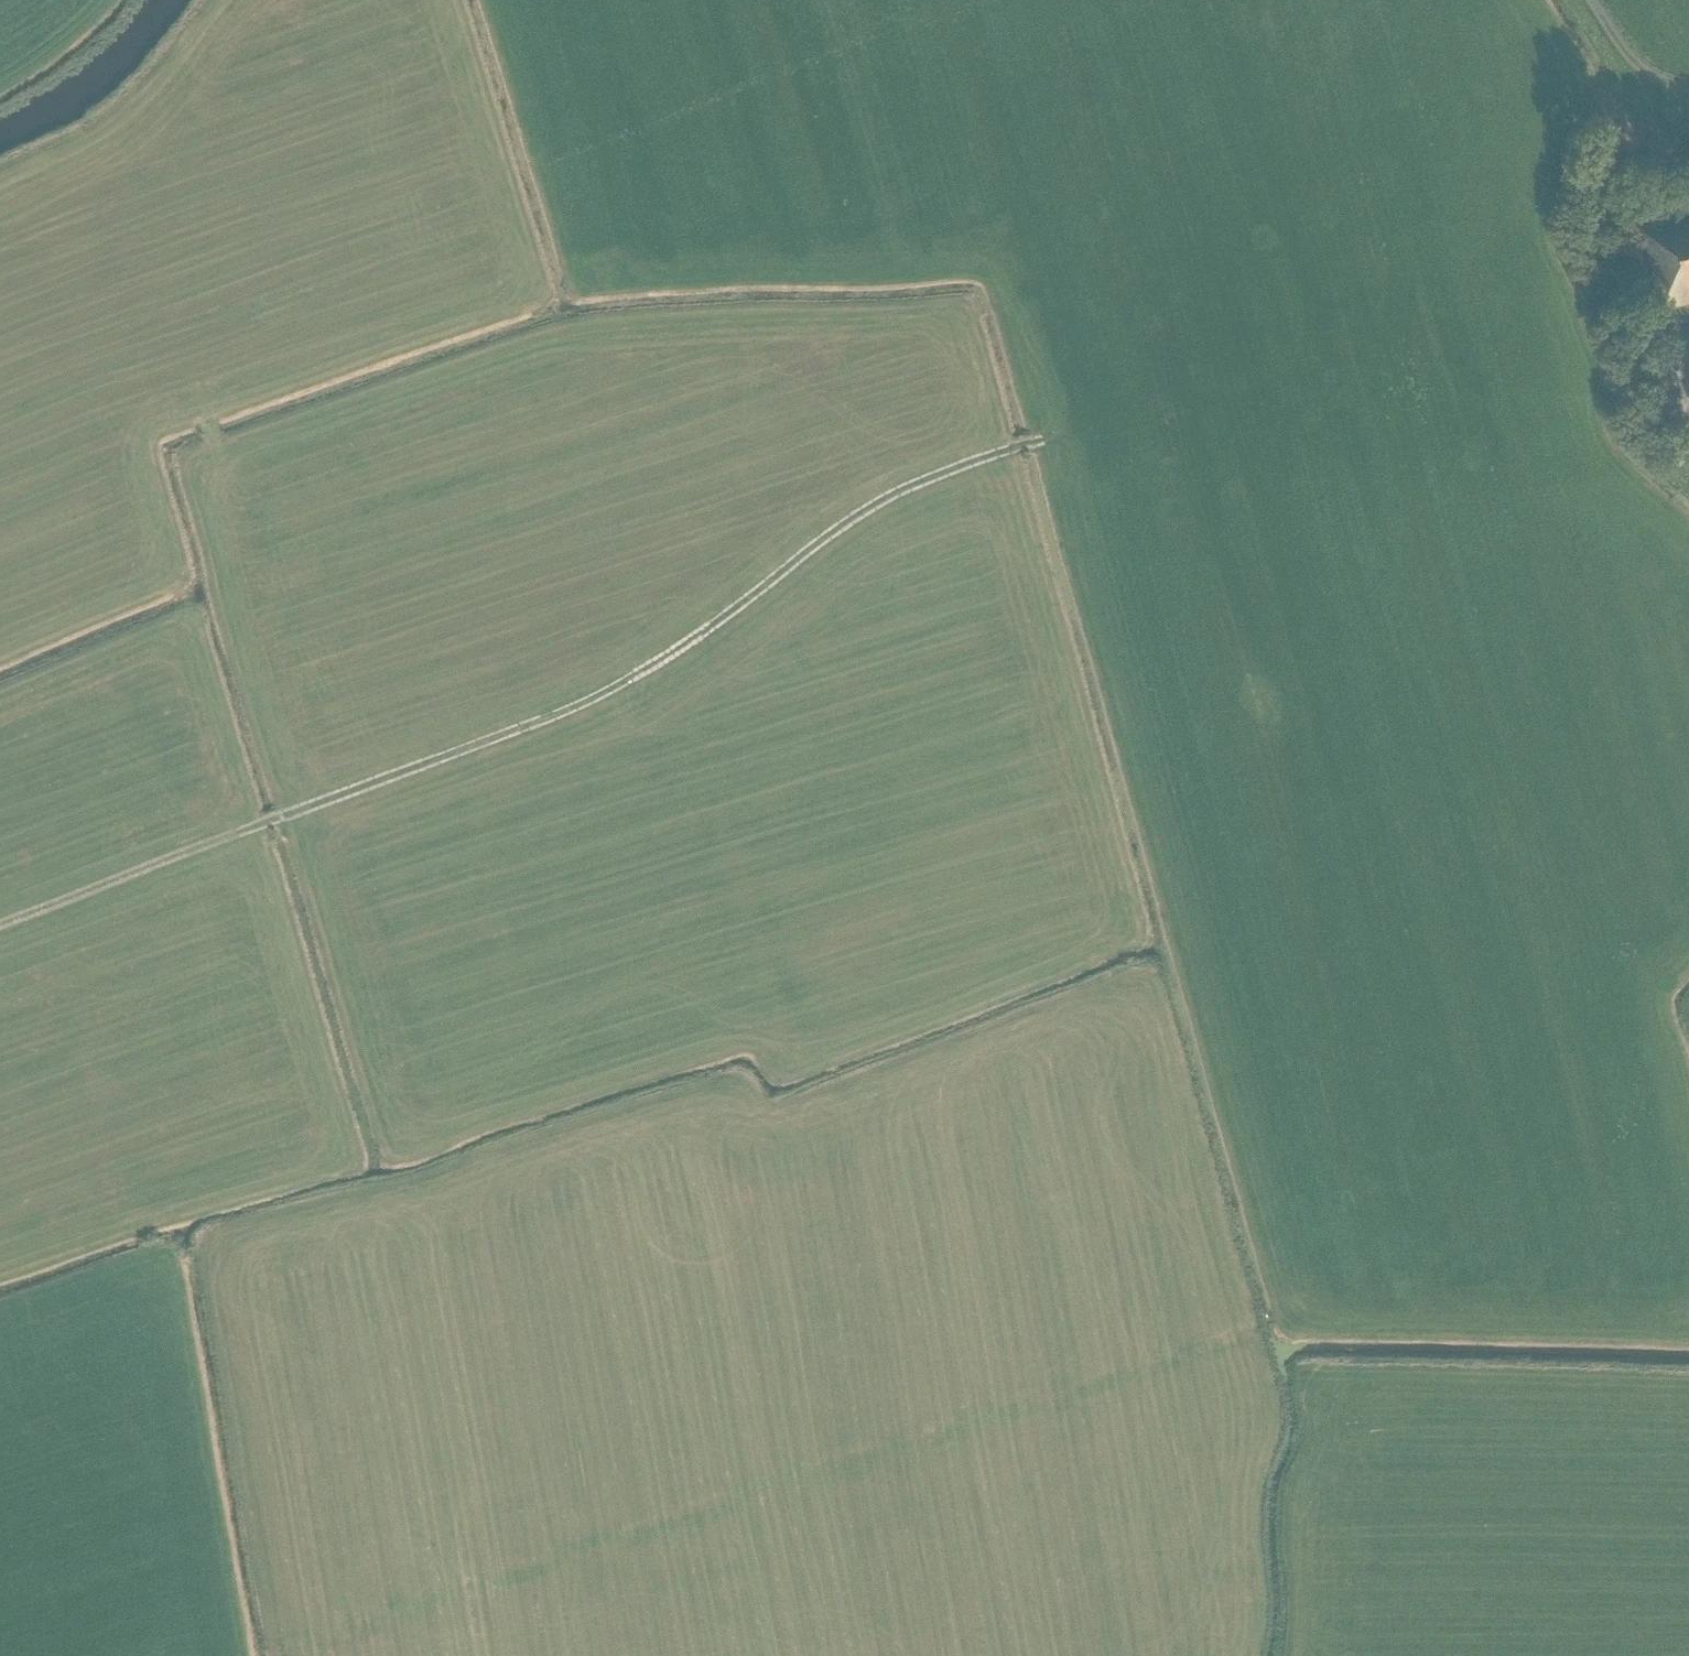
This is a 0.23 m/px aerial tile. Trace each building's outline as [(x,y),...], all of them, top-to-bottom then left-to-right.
[(1669,225),(1668,221),(1643,226),(1662,312),(1688,306),(1688,220),(1669,225)]
